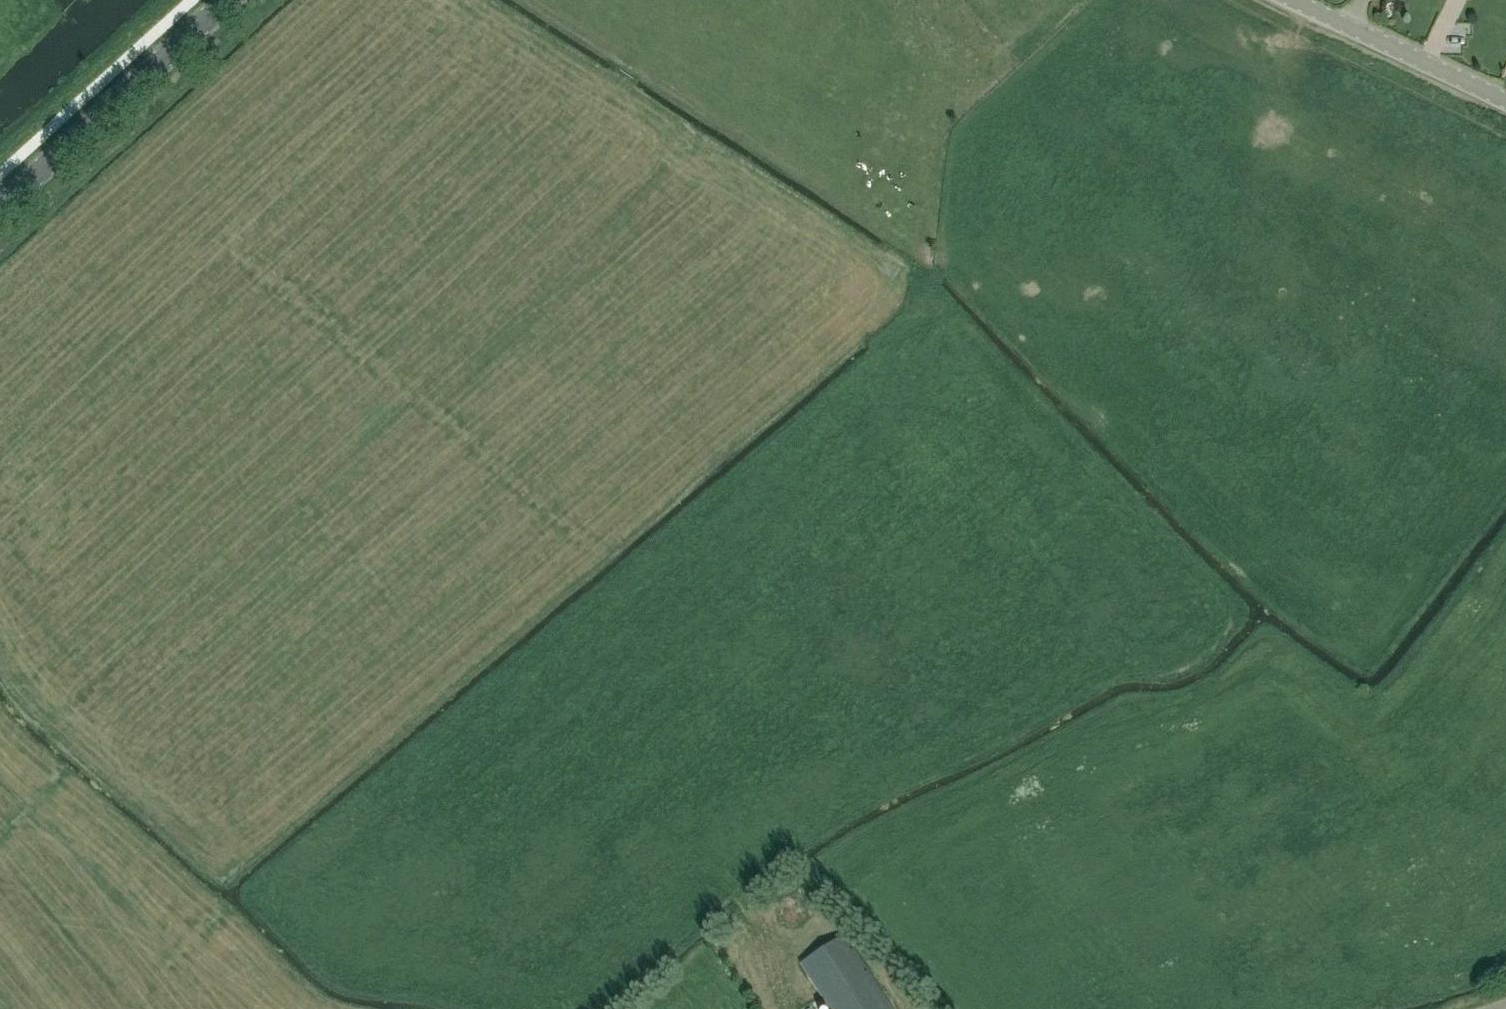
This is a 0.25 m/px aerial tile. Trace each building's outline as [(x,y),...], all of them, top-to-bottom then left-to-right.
[(873,982),(874,982),(845,936),(800,964),(829,1008),(891,1008),(873,982)]
